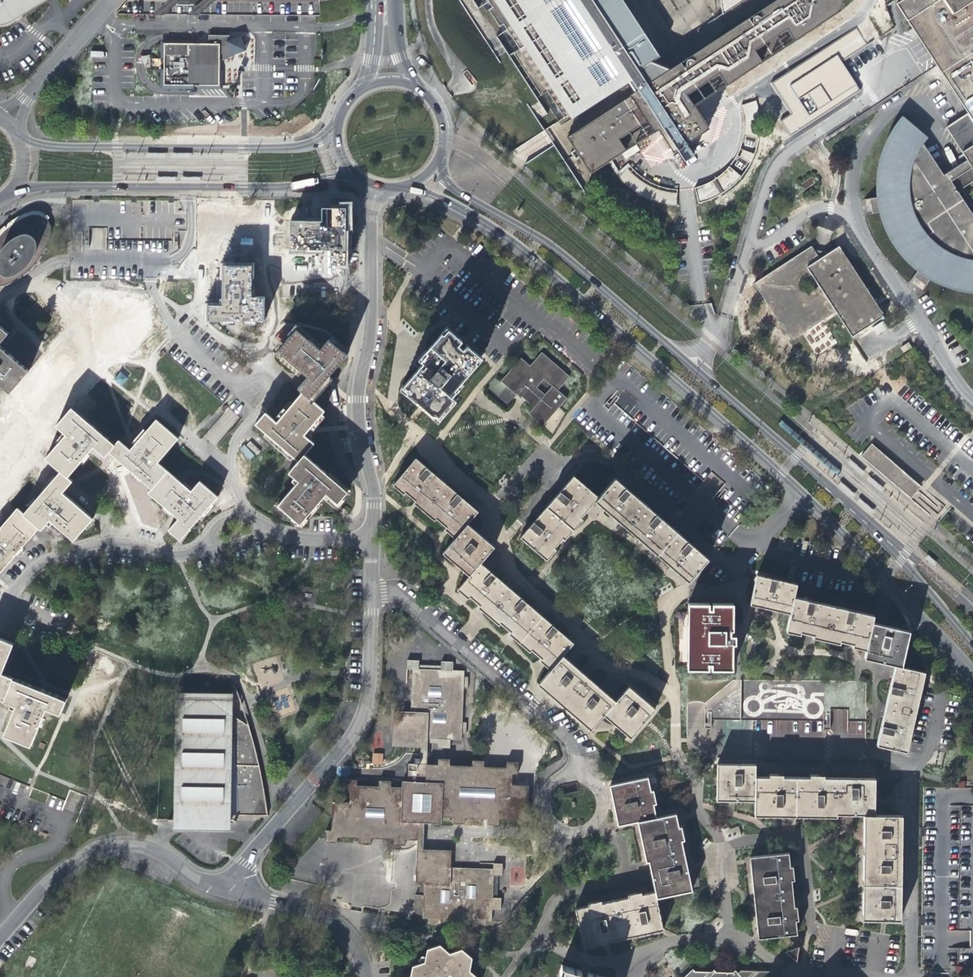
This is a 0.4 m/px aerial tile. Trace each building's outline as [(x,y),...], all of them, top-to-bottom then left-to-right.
[(3,21),(4,23),(41,0),(0,0),(0,21),(3,21)] [(153,10),(200,10),(210,0),(164,0),(153,10)] [(629,78),(632,84),(637,90),(620,101),(622,106),(621,107),(619,106),(618,105),(616,105),(615,106),(614,107),(613,108),(613,110),(613,111),(611,113),(609,108),(572,134),(593,172),(608,162),(622,153),(626,159),(639,150),(636,145),(659,130),(673,153),(677,150),(684,162),(695,155),(689,144),(714,128),(698,103),(714,92),(718,89),(840,11),(833,0),(778,0),(752,17),(731,30),(689,57),(692,61),(690,62),(688,61),(687,60),(685,61),(684,61),(684,62),(683,64),(682,65),(683,67),(681,68),(678,64),(668,71),(667,69),(660,66),(650,61),(659,56),(622,0),(488,0),(492,7),(489,10),(500,27),(505,23),(521,47),(515,52),(543,94),(548,91),(566,117),(629,78)] [(722,15),(731,30),(752,17),(778,0),(720,0),(720,3),(722,13),(722,15)] [(896,4),(897,5),(907,21),(913,29),(916,35),(967,112),(945,127),(966,159),(972,168),(972,169),(972,56),(971,53),(972,51),(972,0),(903,0),(896,4)] [(907,21),(897,5),(895,6),(902,24),(907,21)] [(916,35),(913,29),(908,33),(912,38),(916,35)] [(207,44),(162,44),(162,85),(217,86),(218,60),(222,60),(231,57),(231,55),(245,50),(240,36),(230,39),(227,36),(207,36),(207,44)] [(148,54),(141,56),(144,68),(151,66),(148,54)] [(791,94),(787,96),(781,100),(789,112),(806,100),(799,89),(791,94)] [(735,183),(737,180),(753,160),(760,136),(757,105),(742,104),(744,128),(738,150),(725,171),(710,180),(695,186),(698,205),(703,203),(711,200),(718,196),(730,188),(735,183)] [(882,210),(885,221),(895,240),(908,257),(920,267),(913,276),(926,285),(931,275),(943,282),(964,288),(972,289),(972,216),(951,181),(945,173),(943,175),(922,142),(926,137),(903,117),(901,120),(889,138),(882,158),(879,179),(880,196),(869,198),(872,212),(882,210)] [(966,159),(945,173),(951,181),(972,168),(966,159)] [(630,168),(629,166),(617,176),(624,183),(629,187),(636,192),(641,194),(646,197),(652,200),(660,203),(668,204),(676,205),(677,190),(670,190),(667,189),(664,189),(661,188),(659,187),(656,186),(653,185),(651,183),(648,182),(646,181),(643,179),(641,177),(639,176),(637,174),(635,172),(632,170),(630,168)] [(811,176),(801,183),(805,189),(815,182),(811,176)] [(345,265),(345,208),(334,208),(322,208),(322,221),(290,221),(290,249),(330,249),(330,264),(345,265)] [(2,287),(7,285),(14,282),(20,279),(28,272),(34,267),(41,258),(45,250),(50,238),(51,232),(51,227),(50,223),(48,220),(44,216),(41,215),(37,214),(31,214),(23,217),(13,223),(6,228),(0,234),(0,287),(2,287)] [(105,249),(105,228),(91,228),(91,248),(105,249)] [(811,246),(755,283),(792,339),(835,311),(851,336),(884,315),(838,246),(826,255),(827,257),(821,261),(811,246)] [(250,264),(221,263),(221,299),(221,303),(206,303),(206,319),(264,317),(263,295),(251,293),(250,264)] [(8,333),(0,326),(0,343),(8,333)] [(402,386),(403,386),(408,391),(406,392),(421,406),(433,416),(434,414),(439,418),(455,399),(451,395),(456,390),(455,389),(477,362),(475,361),(480,356),(466,344),(463,348),(457,344),(461,340),(448,328),(443,334),(442,332),(426,351),(429,355),(402,386)] [(320,349),(296,329),(278,350),(308,377),(298,388),(303,392),(309,398),(327,378),(346,355),(329,340),(320,349)] [(8,390),(11,393),(19,382),(28,370),(4,349),(0,345),(0,383),(8,390)] [(500,381),(519,398),(521,397),(533,408),(528,414),(542,426),(552,414),(566,398),(557,390),(569,377),(541,352),(529,365),(521,358),(500,381)] [(120,386),(127,379),(120,372),(113,379),(120,386)] [(309,398),(303,392),(276,422),(265,412),(255,423),(298,460),(303,454),(313,443),(303,434),(306,431),(324,411),(309,398)] [(115,445),(72,408),(62,419),(56,426),(67,435),(46,459),(61,471),(67,476),(93,446),(105,457),(109,452),(115,445)] [(115,445),(109,452),(152,489),(167,471),(157,463),(177,439),(156,421),(130,451),(119,441),(115,445)] [(252,440),(239,449),(248,461),(260,452),(252,440)] [(862,456),(901,490),(911,479),(872,445),(862,456)] [(346,491),(303,454),(298,460),(288,472),(298,480),(277,504),(299,523),(323,496),(325,493),(337,502),(346,491)] [(445,482),(415,456),(393,483),(403,493),(406,490),(415,499),(412,502),(423,510),(445,482)] [(847,463),(862,476),(865,472),(850,459),(847,463)] [(67,476),(61,471),(24,514),(39,527),(41,529),(49,519),(74,540),(92,518),(62,492),(72,481),(67,476)] [(191,492),(167,471),(152,489),(148,493),(179,519),(168,531),(180,540),(217,497),(199,482),(191,492)] [(574,476),(548,506),(573,527),(585,512),(594,501),(598,497),(574,476)] [(866,479),(881,492),(884,489),(869,476),(866,479)] [(615,478),(598,497),(594,501),(613,516),(625,527),(645,504),(615,478)] [(911,479),(901,490),(910,499),(920,487),(911,479)] [(445,482),(423,510),(434,519),(436,517),(445,525),(443,528),(454,536),(467,522),(477,509),(445,482)] [(838,485),(853,498),(856,495),(841,482),(838,485)] [(857,501),(872,514),(874,511),(860,498),(857,501)] [(677,532),(645,504),(625,527),(644,543),(657,555),(677,532)] [(548,506),(520,538),(545,559),(562,539),(573,527),(548,506)] [(17,509),(0,528),(0,571),(11,559),(39,527),(24,514),(17,509)] [(493,545),(467,522),(454,536),(442,551),(469,573),(493,545)] [(708,559),(677,532),(657,555),(677,572),(688,582),(708,559)] [(477,606),(487,614),(508,587),(499,579),(480,563),(457,588),(467,597),(469,595),(479,604),(477,606)] [(798,583),(758,572),(751,602),(778,609),(792,612),(795,595),(798,583)] [(508,587),(487,614),(497,623),(500,621),(510,630),(508,632),(519,641),(541,615),(531,606),(508,587)] [(833,604),(795,595),(789,630),(801,633),(803,630),(809,631),(816,633),(815,635),(829,638),(833,604)] [(729,646),(729,643),(733,643),(733,639),(733,635),(729,635),(729,630),(729,623),(729,604),(712,604),(712,609),(709,609),(708,604),(688,603),(687,668),(708,669),(708,663),(712,664),(712,669),(728,669),(729,646)] [(876,614),(833,604),(829,638),(842,641),(842,638),(852,640),(855,641),(855,644),(868,647),(874,620),(876,614)] [(563,634),(541,615),(519,641),(528,650),(531,648),(541,657),(539,660),(550,669),(563,656),(573,643),(563,634)] [(911,630),(874,620),(868,647),(866,656),(897,663),(904,665),(911,630)] [(4,699),(11,677),(1,674),(13,645),(0,639),(0,698),(4,699)] [(581,671),(563,656),(550,669),(538,682),(565,706),(588,678),(581,671)] [(421,747),(426,747),(427,743),(437,743),(437,748),(449,748),(449,739),(461,740),(461,736),(461,734),(465,734),(466,722),(462,722),(463,689),(467,689),(467,677),(463,676),(463,671),(452,670),(452,662),(440,661),(440,666),(418,665),(418,660),(406,660),(405,669),(411,669),(409,711),(393,710),(391,745),(421,747)] [(926,670),(897,663),(888,703),(916,713),(921,691),(926,670)] [(284,680),(279,666),(257,674),(259,679),(260,679),(263,687),(284,680)] [(66,699),(11,677),(4,699),(10,702),(17,704),(14,712),(5,735),(31,745),(46,707),(60,712),(66,699)] [(603,690),(588,678),(565,706),(591,728),(604,713),(615,701),(603,690)] [(643,698),(628,686),(615,701),(604,713),(631,737),(656,709),(643,698)] [(177,708),(177,716),(175,820),(231,821),(231,814),(262,815),(262,811),(267,812),(264,792),(260,772),(256,753),(249,727),(233,715),(233,709),(215,709),(215,696),(196,695),(195,709),(177,708)] [(916,713),(888,703),(882,727),(878,744),(908,751),(916,713)] [(372,764),(382,764),(383,753),(372,753),(372,764)] [(404,839),(416,839),(417,822),(422,822),(440,822),(440,817),(452,817),(451,823),(464,823),(464,817),(486,818),(486,824),(498,825),(498,819),(520,820),(520,825),(532,826),(532,814),(527,813),(528,785),(510,784),(511,773),(517,774),(517,762),(505,761),(505,767),(483,766),(483,760),(471,760),(471,766),(448,765),(449,759),(437,759),(436,764),(408,763),(407,781),(401,780),(401,787),(389,786),(390,780),(378,780),(377,786),(355,785),(355,779),(344,779),(343,791),(349,791),(348,802),(331,801),(330,830),(324,830),(324,842),(336,842),(336,836),(358,837),(358,843),(370,843),(370,837),(392,838),(392,844),(404,845),(404,839)] [(734,764),(717,764),(717,800),(755,800),(755,775),(755,764),(734,764)] [(770,776),(755,775),(755,800),(756,814),(789,815),(797,815),(797,776),(784,776),(783,773),(778,773),(770,773),(770,776)] [(811,777),(797,776),(797,815),(838,817),(838,813),(838,778),(825,777),(824,774),(817,773),(811,773),(811,777)] [(647,775),(609,784),(617,824),(637,820),(656,816),(653,802),(656,802),(655,797),(653,789),(650,789),(647,775)] [(859,778),(838,778),(838,813),(865,815),(876,815),(876,779),(859,778)] [(676,812),(637,820),(646,860),(649,859),(684,851),(681,840),(685,838),(682,825),(678,826),(677,819),(676,812)] [(876,815),(865,815),(865,848),(903,850),(904,815),(902,815),(876,815)] [(903,850),(865,848),(864,883),(902,884),(903,850)] [(450,850),(416,849),(414,884),(418,884),(418,894),(414,894),(413,906),(421,907),(421,918),(427,918),(427,923),(439,923),(439,919),(473,920),(473,924),(485,925),(485,920),(491,921),(491,909),(500,910),(500,897),(496,897),(497,875),(501,875),(502,863),(492,863),(492,869),(450,867),(450,850)] [(684,851),(649,859),(655,891),(656,898),(692,889),(688,869),(684,851)] [(788,853),(749,856),(750,862),(753,895),(793,892),(791,880),(794,879),(792,866),(789,866),(788,853)] [(510,870),(511,884),(522,883),(522,870),(510,870)] [(902,884),(864,883),(864,919),(902,919),(902,884)] [(663,930),(656,898),(655,891),(642,894),(641,892),(627,895),(628,897),(602,902),(601,900),(588,903),(588,905),(575,908),(583,947),(636,936),(663,930)] [(793,892),(753,895),(754,901),(758,937),(797,933),(795,920),(798,919),(797,906),(794,906),(793,892)] [(469,971),(472,958),(461,949),(449,953),(440,945),(427,949),(424,962),(412,966),(410,976),(477,976),(469,971)] [(580,976),(581,971),(564,966),(562,972),(560,972),(558,976),(581,976),(580,976)]
